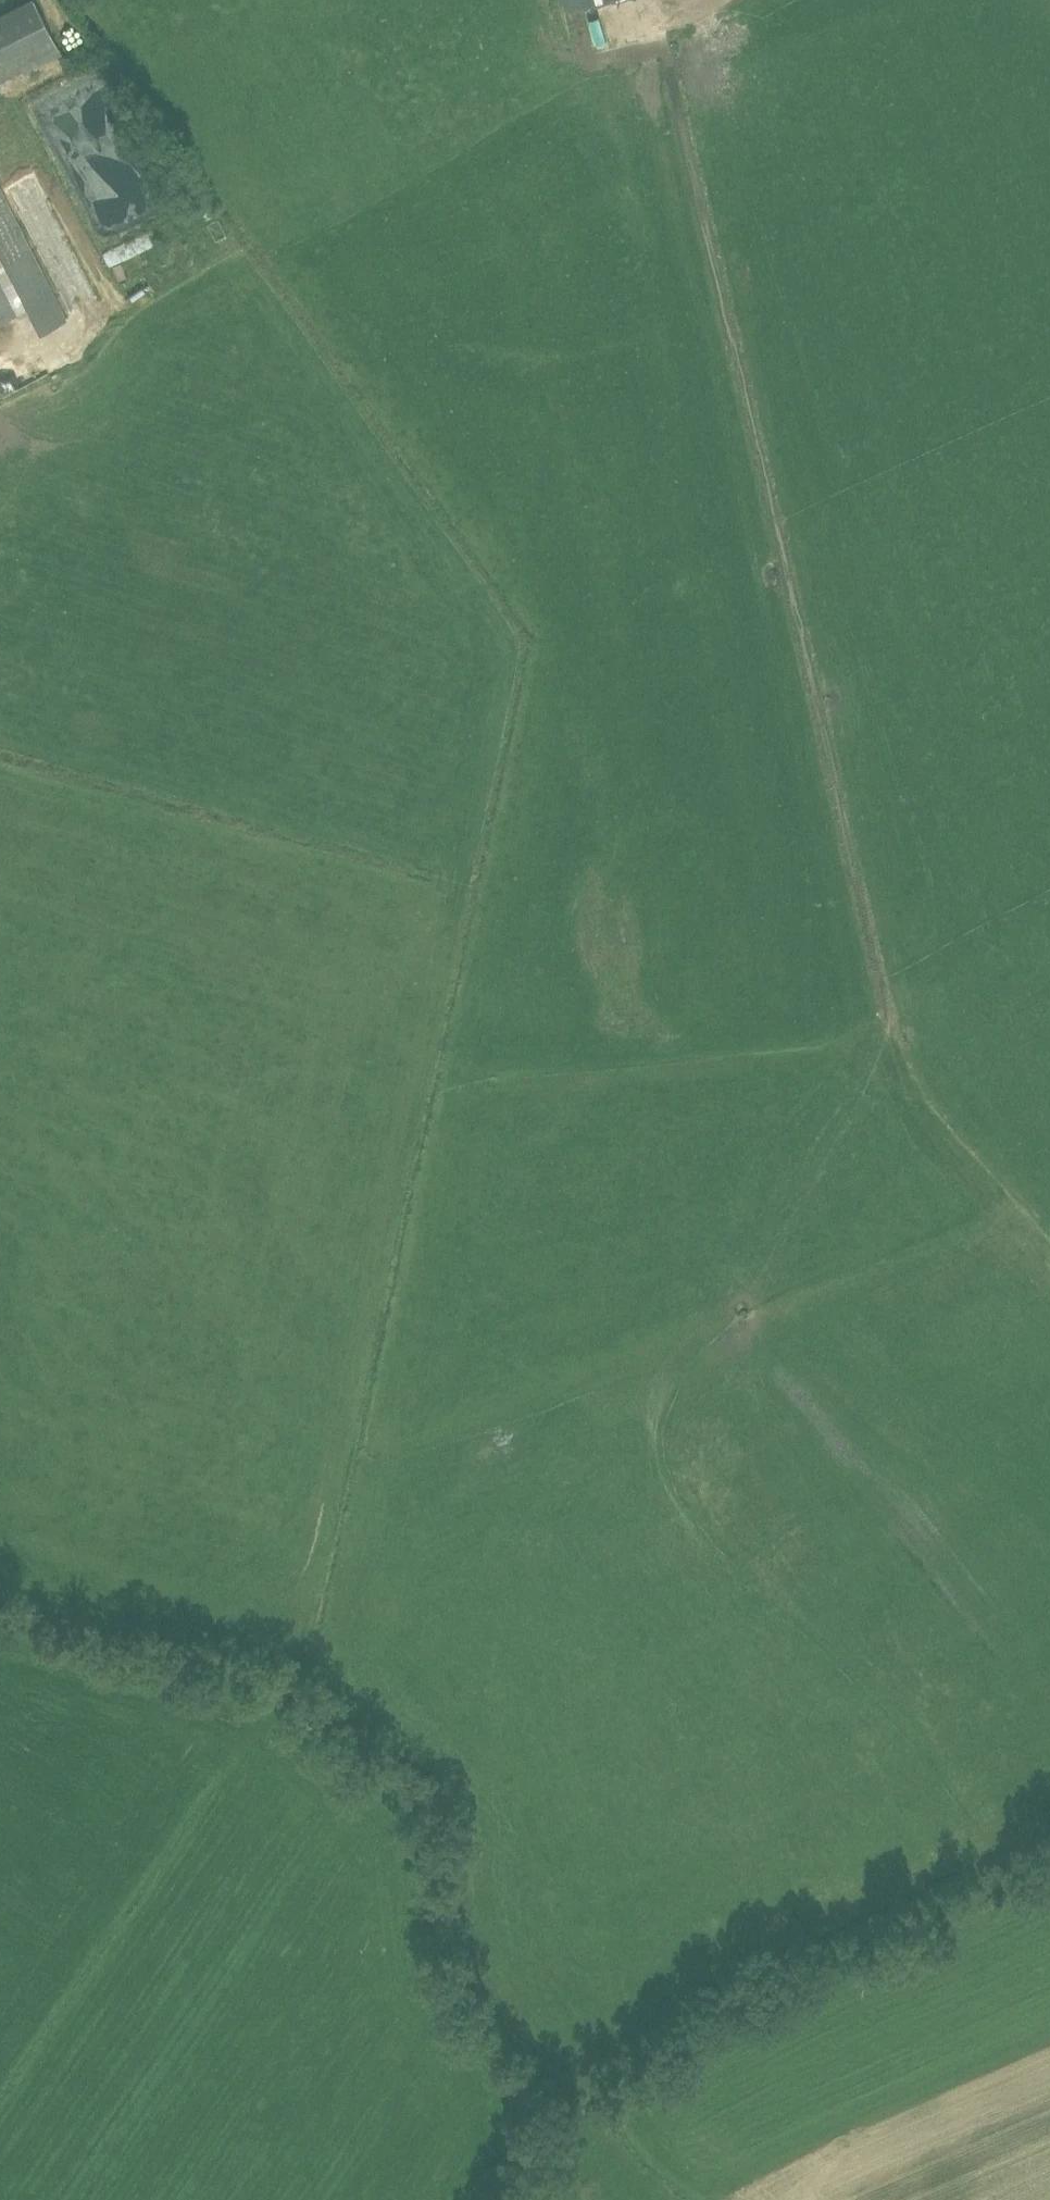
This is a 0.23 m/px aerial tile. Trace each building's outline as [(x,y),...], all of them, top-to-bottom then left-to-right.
[(33,0),(28,0),(0,15),(0,83),(60,52),(33,0)] [(601,0),(563,0),(565,9),(601,0)] [(583,57),(599,56),(599,40),(583,41),(583,57)] [(52,292),(0,190),(0,318),(52,292)] [(160,232),(108,253),(114,268),(166,246),(160,232)] [(0,355),(0,379),(10,395),(27,384),(7,351),(0,355)]
